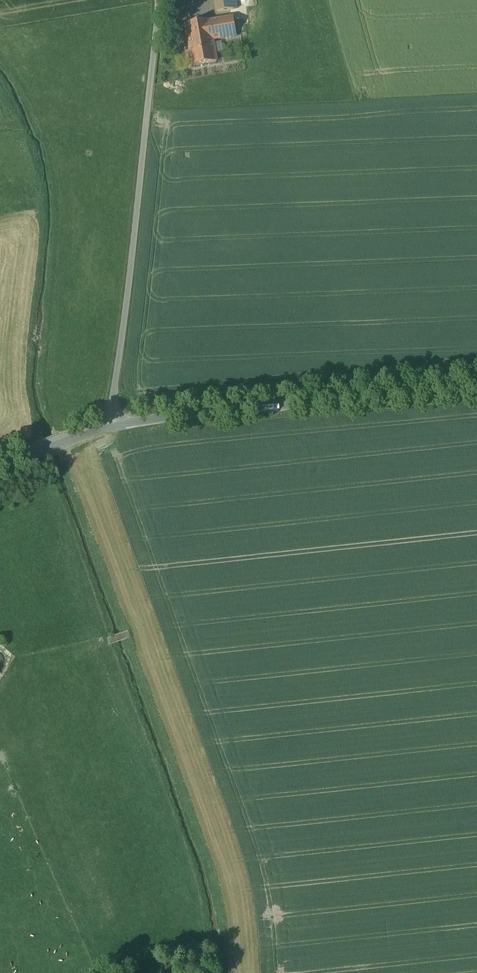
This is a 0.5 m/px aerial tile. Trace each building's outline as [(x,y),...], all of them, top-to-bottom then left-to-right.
[(217,12),(237,8),(236,0),(215,0),(217,12)] [(186,24),(188,39),(212,35),(213,40),(237,36),(236,32),(244,30),(243,25),(235,26),(233,16),(210,20),(186,24)] [(212,35),(188,39),(193,65),(217,61),(213,40),(212,35)]
